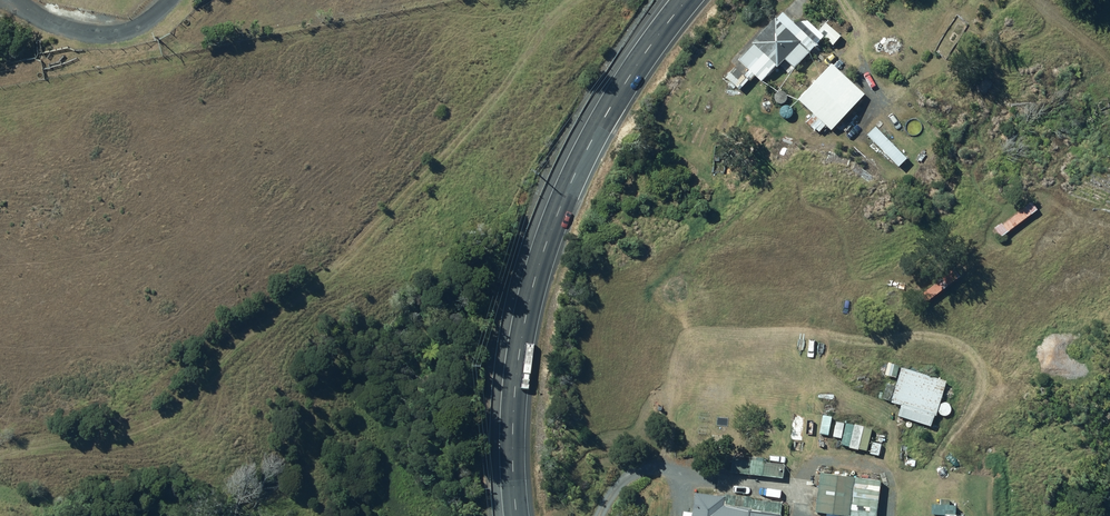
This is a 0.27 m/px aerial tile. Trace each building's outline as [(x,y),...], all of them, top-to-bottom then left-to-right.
[(792,24),(781,14),(737,64),(763,86),(782,63),(794,73),(822,40),(830,48),(840,36),(826,23),(813,38),(794,21),(792,24)] [(865,96),(831,65),(797,102),(831,133),(865,96)] [(945,384),(900,369),(890,401),(935,415),(945,384)] [(835,469),(834,477),(817,475),(813,515),(875,515),(879,483),(871,482),(872,473),(835,469)] [(692,501),(691,515),(779,515),(787,515),(789,504),(693,495),(692,501)]
